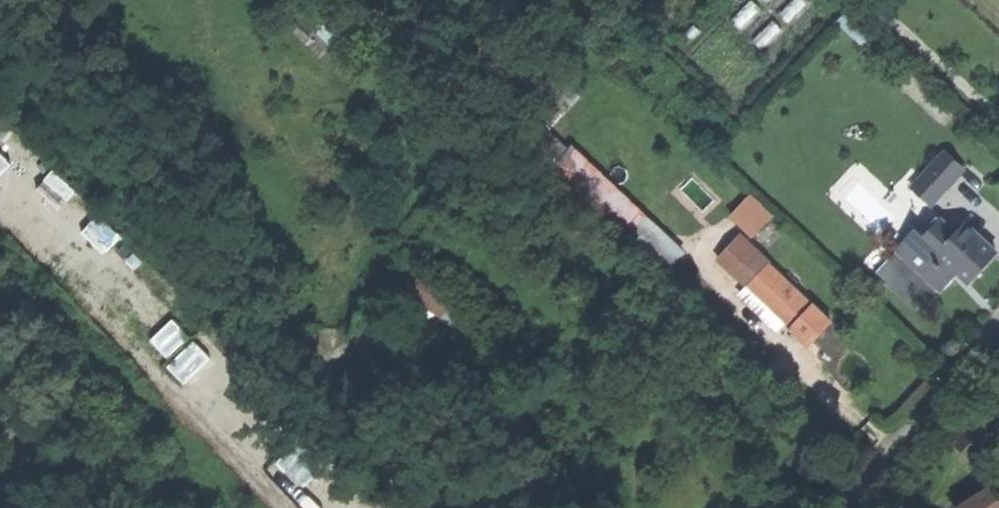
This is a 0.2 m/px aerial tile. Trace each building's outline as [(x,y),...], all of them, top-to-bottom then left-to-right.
[(306,0),(288,0),(286,2),(295,11),(306,0)] [(295,11),(290,16),(303,29),(325,8),(317,0),(306,0),(295,11)] [(348,31),(325,8),(303,29),(327,52),(333,46),(347,32),(348,31)] [(866,50),(879,35),(850,10),(837,24),(866,50)] [(919,176),(939,195),(958,175),(938,156),(919,176)] [(756,237),(777,212),(752,190),(731,215),(756,237)] [(909,231),(936,201),(925,190),(897,221),(909,231)] [(937,291),(955,272),(936,254),(953,236),(940,224),(906,261),(937,291)] [(963,226),(953,236),(936,254),(955,272),(969,285),(984,269),(996,256),(963,226)] [(758,256),(735,279),(788,332),(800,320),(811,307),(758,256)] [(990,489),(959,507),(998,507),(998,503),(990,489)]
